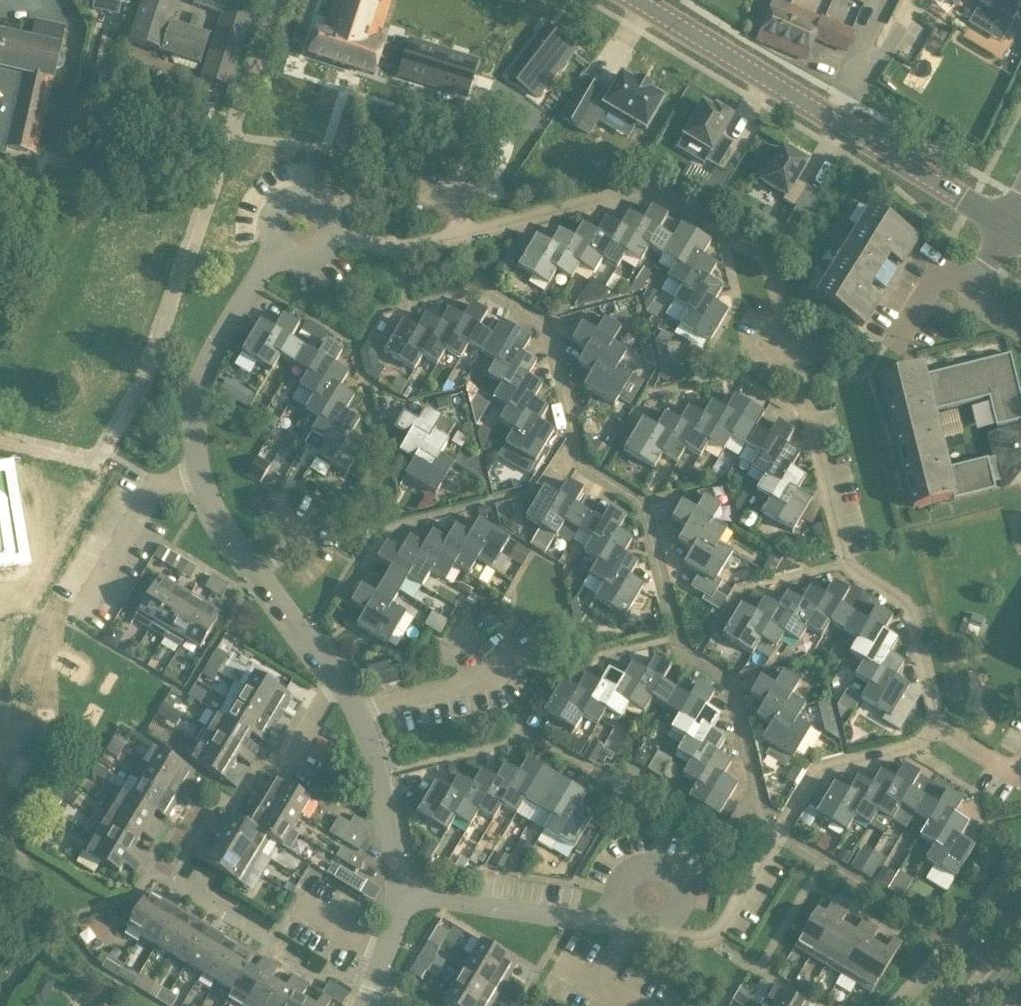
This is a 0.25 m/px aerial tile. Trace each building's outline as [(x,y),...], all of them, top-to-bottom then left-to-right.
[(91,11),(118,17),(121,3),(127,5),(128,0),(94,0),(91,11)] [(208,37),(171,25),(179,0),(142,0),(128,41),(160,51),(160,52),(199,65),(208,37)] [(192,5),(222,15),(201,77),(228,86),(251,13),(244,11),(248,0),(194,0),(192,5)] [(465,61),(394,38),(392,44),(383,41),(384,39),(378,37),(390,0),(336,0),(325,32),(317,29),(309,54),(372,74),(380,51),(388,54),(387,58),(459,81),(465,61)] [(977,14),(1008,32),(1020,11),(1020,0),(985,0),(977,14)] [(845,51),(853,33),(820,19),(819,21),(771,1),(754,40),(803,61),(813,37),(845,51)] [(925,14),(922,20),(927,23),(930,18),(925,14)] [(62,62),(61,59),(58,57),(60,48),(64,29),(34,22),(29,41),(0,34),(0,146),(34,154),(54,72),(58,71),(61,69),(62,66),(62,62)] [(992,35),(986,45),(1000,54),(1006,43),(992,35)] [(508,78),(534,98),(573,48),(560,38),(552,50),(538,39),(508,78)] [(594,87),(581,112),(591,118),(600,102),(607,106),(606,108),(648,131),(664,102),(650,94),(652,90),(639,82),(637,86),(623,78),(610,101),(603,97),(605,93),(594,87)] [(717,145),(731,121),(714,111),(712,114),(701,108),(683,140),(709,155),(704,163),(718,171),(729,152),(717,145)] [(807,165),(781,151),(772,166),(767,163),(759,177),(764,180),(763,182),(788,196),(786,199),(798,206),(808,189),(797,183),(807,165)] [(702,190),(710,177),(689,165),(681,178),(702,190)] [(661,255),(679,225),(649,207),(641,221),(642,222),(632,238),(647,247),(661,255)] [(917,240),(869,211),(815,298),(863,327),(917,240)] [(618,227),(619,228),(610,244),(625,253),(639,262),(647,247),(632,238),(642,222),(641,221),(626,212),(618,227)] [(795,233),(767,217),(761,226),(789,242),(795,233)] [(595,233),(596,233),(586,250),(601,259),(616,268),(625,253),(610,244),(619,228),(618,227),(603,218),(595,233)] [(572,239),(573,239),(564,256),(578,265),(593,273),(601,259),(586,250),(596,233),(595,233),(581,224),(572,239)] [(674,263),(690,273),(699,257),(708,243),(692,233),(679,225),(661,255),(674,263)] [(549,244),(551,245),(540,262),(555,271),(569,279),(578,265),(564,256),(573,239),(572,239),(558,230),(549,244)] [(551,245),(549,244),(535,235),(516,267),(546,285),(555,271),(540,262),(551,245)] [(681,287),(697,296),(706,281),(715,266),(699,257),(690,273),(674,263),(666,278),(681,287)] [(686,310),(701,319),(711,302),(712,303),(721,289),(706,281),(697,296),(681,287),(672,301),(686,310)] [(640,290),(632,285),(626,294),(640,291),(640,290)] [(618,295),(605,288),(600,297),(597,302),(618,297),(618,295)] [(656,293),(648,288),(643,297),(646,309),(652,300),(656,293)] [(597,302),(600,297),(590,292),(587,297),(582,294),(574,308),(597,302)] [(655,315),(661,306),(652,300),(646,309),(655,315)] [(701,319),(686,310),(678,324),(708,342),(726,311),(712,303),(711,302),(701,319)] [(568,303),(557,307),(559,313),(569,310),(568,303)] [(482,352),(491,336),(479,328),(487,314),(470,304),(461,318),(462,319),(453,334),(468,344),(482,352)] [(438,324),(440,325),(430,341),(445,350),(460,359),(468,344),(453,334),(462,319),(461,318),(446,310),(438,324)] [(590,314),(583,326),(580,325),(571,340),(586,349),(586,348),(602,358),(611,343),(620,329),(604,319),(602,321),(590,314)] [(292,364),(303,347),(289,339),(298,325),(281,315),(273,330),(274,330),(264,347),(279,356),(292,364)] [(415,330),(416,331),(407,347),(422,356),(436,365),(445,350),(430,341),(440,325),(438,324),(423,316),(415,330)] [(310,335),(316,325),(307,320),(301,330),(310,335)] [(279,356),(264,347),(274,330),(273,330),(259,321),(240,352),(270,370),(279,356)] [(416,331),(415,330),(401,322),(382,352),(413,371),(422,356),(407,347),(416,331)] [(496,360),(511,369),(520,353),(521,354),(530,340),(500,322),(491,336),(482,352),(496,360)] [(316,325),(310,335),(319,341),(325,330),(316,325)] [(666,348),(672,337),(662,331),(654,343),(659,360),(666,348)] [(375,379),(383,366),(377,362),(374,353),(377,347),(365,339),(357,352),(363,372),(375,379)] [(306,373),(322,381),(332,365),(333,366),(341,351),(326,341),(317,355),(303,347),(292,364),(306,373)] [(591,372),(592,371),(607,380),(616,366),(625,352),(611,343),(602,358),(586,348),(586,349),(577,363),(591,372)] [(685,360),(695,366),(703,352),(694,347),(685,360)] [(666,348),(659,360),(662,370),(659,375),(668,380),(673,372),(666,348)] [(501,383),(516,392),(525,377),(527,377),(535,363),(521,354),(520,353),(511,369),(496,360),(487,374),(501,383)] [(1010,355),(922,377),(920,368),(908,371),(879,378),(883,393),(888,392),(917,509),(995,490),(993,484),(1000,482),(1002,488),(1020,483),(1020,425),(1020,421),(1020,401),(1010,355)] [(647,371),(656,369),(653,358),(644,360),(647,371)] [(312,395),(327,404),(338,387),(339,388),(347,375),(333,366),(332,365),(322,381),(306,373),(298,387),(312,395)] [(592,371),(591,372),(582,387),(613,405),(631,375),(616,366),(607,380),(592,371)] [(507,407),(522,415),(531,399),(532,400),(541,385),(527,377),(525,377),(516,392),(501,383),(492,398),(507,407)] [(226,380),(219,391),(246,406),(252,395),(226,380)] [(452,389),(454,386),(447,381),(440,392),(452,389)] [(319,419),(334,428),(344,412),(345,412),(353,397),(339,388),(338,387),(327,404),(312,395),(304,410),(319,419)] [(696,401),(693,389),(683,392),(686,403),(696,401)] [(413,394),(407,390),(403,396),(409,400),(413,394)] [(438,411),(452,407),(453,411),(464,408),(460,395),(436,401),(438,411)] [(744,445),(762,414),(733,396),(724,410),(725,411),(715,427),(731,437),(744,445)] [(478,400),(474,397),(469,404),(476,426),(484,414),(477,410),(478,400)] [(512,429),(527,438),(536,422),(538,423),(546,408),(532,400),(531,399),(522,415),(507,407),(498,421),(512,429)] [(701,416),(703,417),(693,433),(708,442),(723,451),(731,437),(715,427),(725,411),(724,410),(710,402),(701,416)] [(408,407),(410,413),(420,411),(419,404),(408,407)] [(423,446),(432,432),(441,417),(425,407),(417,422),(403,413),(393,429),(407,437),(423,446)] [(662,414),(652,408),(647,416),(657,422),(662,414)] [(679,423),(670,439),(685,448),(699,457),(708,442),(693,433),(703,417),(701,416),(687,408),(679,423)] [(325,442),(340,451),(350,435),(351,435),(359,421),(345,412),(344,412),(334,428),(319,419),(311,433),(325,442)] [(655,427),(657,428),(647,445),(662,454),(676,462),(685,448),(670,439),(679,423),(664,413),(655,427)] [(273,428),(278,419),(269,414),(264,423),(273,428)] [(793,432),(777,423),(768,437),(762,433),(768,423),(761,419),(764,415),(762,414),(744,445),(759,453),(774,462),(784,446),(785,447),(793,432)] [(657,428),(655,427),(641,419),(622,450),(653,468),(662,454),(647,445),(657,428)] [(544,446),(552,432),(538,423),(536,422),(527,438),(512,429),(497,453),(517,465),(522,464),(526,458),(541,467),(551,450),(544,446)] [(492,434),(481,426),(477,434),(481,450),(482,450),(492,434)] [(413,461),(414,460),(430,470),(438,455),(447,440),(432,432),(423,446),(407,437),(398,453),(413,461)] [(340,451),(325,442),(316,456),(346,474),(365,443),(351,435),(350,435),(340,451)] [(601,461),(608,449),(594,440),(587,452),(601,461)] [(764,476),(779,484),(788,469),(789,470),(798,455),(785,447),(784,446),(774,462),(759,453),(750,467),(764,476)] [(414,460),(413,461),(404,476),(435,494),(453,464),(438,455),(430,470),(414,460)] [(270,465),(256,457),(246,475),(259,483),(270,465)] [(770,499),(785,508),(794,492),(795,493),(804,478),(789,470),(788,469),(779,484),(764,476),(755,490),(770,499)] [(3,572),(1,563),(21,560),(11,502),(6,472),(0,473),(0,572),(3,572)] [(276,490),(280,483),(277,481),(270,482),(268,486),(276,490)] [(577,530),(587,514),(573,506),(582,491),(566,481),(557,496),(558,497),(548,513),(564,522),(577,530)] [(648,490),(644,486),(640,492),(646,498),(653,496),(648,490)] [(564,522),(548,513),(558,497),(557,496),(543,488),(525,519),(555,537),(564,522)] [(739,490),(733,499),(734,503),(737,512),(747,495),(739,490)] [(785,508),(770,499),(761,513),(791,532),(810,501),(795,493),(794,492),(785,508)] [(688,528),(689,527),(703,536),(712,521),(720,507),(704,497),(696,511),(681,502),(671,519),(688,528)] [(477,509),(479,518),(491,515),(489,506),(477,509)] [(591,538),(606,547),(616,531),(617,531),(626,517),(609,507),(600,522),(587,514),(577,530),(591,538)] [(749,512),(741,526),(750,531),(758,518),(749,512)] [(469,534),(468,535),(485,546),(475,561),(486,568),(490,570),(509,539),(478,520),(469,534)] [(693,551),(694,550),(708,559),(717,543),(726,529),(712,521),(703,536),(689,527),(688,528),(679,543),(693,551)] [(519,530),(508,524),(505,530),(515,536),(519,530)] [(815,540),(827,537),(823,524),(812,527),(815,540)] [(478,582),(486,568),(475,561),(485,546),(468,535),(469,534),(455,526),(445,540),(445,541),(461,552),(453,566),(467,575),(478,582)] [(423,546),(422,547),(439,558),(430,573),(444,581),(453,566),(461,552),(445,541),(445,540),(431,531),(423,546)] [(597,562),(611,570),(621,554),(622,555),(630,540),(617,531),(616,531),(606,547),(591,538),(582,553),(597,562)] [(399,551),(398,553),(416,563),(407,579),(421,587),(430,573),(439,558),(422,547),(423,546),(408,537),(399,551)] [(381,581),(399,592),(407,579),(416,563),(398,553),(399,551),(385,543),(376,560),(389,568),(381,581)] [(721,582),(716,579),(732,552),(717,543),(708,559),(694,550),(693,551),(685,566),(699,574),(691,588),(704,596),(711,600),(715,592),(721,582)] [(522,566),(530,552),(521,546),(512,561),(521,567),(522,566)] [(581,588),(596,596),(602,584),(617,593),(626,577),(627,578),(636,563),(622,555),(621,554),(611,570),(597,562),(589,576),(581,588)] [(173,569),(181,574),(188,562),(181,557),(173,569)] [(762,570),(773,576),(779,575),(781,574),(800,570),(800,568),(783,559),(776,570),(766,563),(762,570)] [(190,579),(197,567),(188,562),(181,574),(190,579)] [(210,595),(210,594),(212,592),(219,580),(211,575),(204,587),(202,590),(210,595)] [(137,612),(152,622),(153,622),(165,601),(174,585),(158,576),(137,612)] [(626,577),(617,593),(602,584),(596,596),(594,599),(624,617),(642,586),(627,578),(626,577)] [(220,597),(223,593),(227,585),(219,580),(212,592),(220,597)] [(363,611),(364,610),(381,621),(391,605),(399,592),(381,581),(373,595),(359,587),(349,603),(363,611)] [(823,596),(823,597),(814,613),(829,622),(842,630),(852,614),(838,606),(847,591),(831,582),(823,596)] [(457,589),(464,593),(468,596),(471,590),(461,584),(457,589)] [(174,585),(165,601),(153,622),(152,622),(148,630),(163,639),(188,598),(190,595),(174,585)] [(791,618),(806,628),(820,637),(829,622),(814,613),(823,597),(823,596),(809,588),(800,602),(791,618)] [(719,611),(726,599),(722,596),(715,592),(711,600),(704,596),(702,600),(708,604),(719,611)] [(777,607),(778,608),(768,624),(783,633),(797,642),(806,628),(791,618),(800,602),(785,593),(777,607)] [(190,595),(188,598),(163,639),(180,649),(184,641),(183,640),(205,603),(190,595)] [(472,605),(475,600),(469,596),(466,601),(472,605)] [(576,627),(577,630),(582,620),(576,596),(571,604),(571,605),(572,607),(573,615),(574,617),(576,627)] [(754,613),(754,614),(744,630),(760,640),(774,648),(783,633),(768,624),(778,608),(777,607),(762,599),(754,613)] [(499,607),(506,611),(509,606),(510,604),(503,600),(499,607)] [(221,613),(205,603),(183,640),(184,641),(199,650),(221,613)] [(364,610),(363,611),(355,625),(386,645),(405,614),(391,605),(381,621),(364,610)] [(754,614),(754,613),(740,605),(721,635),(752,654),(760,640),(744,630),(754,614)] [(856,639),(870,647),(880,631),(881,632),(890,618),(874,608),(866,622),(852,614),(842,630),(856,639)] [(983,618),(971,614),(968,626),(979,630),(983,618)] [(663,629),(660,617),(650,620),(653,632),(663,629)] [(862,662),(877,670),(887,655),(888,655),(896,641),(881,632),(880,631),(870,647),(856,639),(847,653),(862,662)] [(805,656),(808,650),(798,644),(789,660),(805,656)] [(125,649),(123,652),(132,658),(137,649),(133,647),(125,649)] [(228,655),(216,648),(205,666),(217,673),(228,655)] [(410,657),(401,651),(394,662),(404,668),(406,663),(410,657)] [(868,684),(883,693),(892,677),(894,678),(902,664),(888,655),(887,655),(877,670),(862,662),(853,675),(868,684)] [(386,657),(365,662),(368,675),(389,670),(386,657)] [(665,707),(675,691),(660,682),(669,668),(653,658),(645,673),(636,689),(651,698),(665,707)] [(835,659),(830,667),(837,671),(842,663),(835,659)] [(622,679),(613,695),(628,704),(643,713),(651,698),(636,689),(645,673),(630,664),(622,679)] [(212,681),(217,673),(205,666),(200,674),(212,681)] [(404,682),(400,668),(375,674),(379,688),(404,682)] [(599,684),(599,685),(590,700),(605,711),(619,719),(628,704),(613,695),(622,679),(607,670),(599,684)] [(244,689),(280,710),(290,695),(253,673),(244,689)] [(764,703),(765,702),(781,712),(790,697),(798,683),(782,673),(773,687),(760,679),(750,695),(764,703)] [(575,690),(576,691),(567,707),(582,716),(597,725),(605,711),(590,700),(599,685),(599,684),(584,676),(575,690)] [(815,679),(817,688),(824,686),(822,677),(815,679)] [(883,693),(868,684),(859,699),(890,717),(908,687),(894,678),(892,677),(883,693)] [(576,691),(575,690),(561,682),(543,712),(573,730),(582,716),(567,707),(576,691)] [(679,715),(693,723),(702,707),(703,708),(711,694),(696,685),(688,698),(675,691),(665,707),(679,715)] [(192,688),(187,696),(199,704),(204,695),(192,688)] [(235,704),(271,726),(280,710),(244,689),(235,704)] [(844,691),(833,693),(836,704),(844,691)] [(845,693),(844,691),(836,704),(840,718),(853,698),(845,693)] [(809,710),(803,706),(804,705),(790,697),(781,712),(765,702),(764,703),(756,718),(770,726),(771,725),(786,734),(796,720),(810,728),(813,724),(809,710)] [(227,700),(218,714),(251,735),(262,741),(271,726),(235,704),(234,705),(227,700)] [(829,701),(818,704),(821,717),(827,720),(834,718),(829,701)] [(156,715),(163,719),(169,708),(162,704),(161,706),(156,715)] [(685,738),(699,746),(708,731),(709,731),(717,716),(703,708),(702,707),(693,723),(679,715),(670,729),(685,738)] [(205,728),(254,758),(259,750),(246,742),(251,735),(218,714),(214,712),(205,728)] [(785,768),(790,758),(791,759),(810,728),(796,720),(786,734),(771,725),(770,726),(761,741),(771,746),(765,756),(785,768)] [(196,743),(233,765),(237,758),(250,765),(254,758),(205,728),(196,743)] [(848,746),(860,743),(856,730),(844,733),(844,734),(848,746)] [(691,761),(705,769),(715,754),(723,740),(709,731),(708,731),(699,746),(685,738),(676,752),(691,761)] [(109,744),(121,751),(126,742),(114,735),(109,744)] [(563,747),(566,749),(573,753),(580,743),(578,741),(570,736),(563,747)] [(233,765),(196,743),(186,759),(236,789),(241,780),(228,772),(233,765)] [(121,751),(109,744),(105,751),(117,758),(121,751)] [(597,759),(597,760),(603,763),(606,759),(610,762),(614,755),(603,748),(599,756),(597,759)] [(581,758),(583,759),(591,764),(594,766),(597,760),(597,759),(599,756),(587,749),(581,758)] [(148,767),(184,789),(194,772),(158,750),(148,767)] [(632,762),(645,770),(651,760),(638,752),(632,762)] [(696,784),(711,793),(721,777),(721,776),(729,762),(715,754),(705,769),(691,761),(682,775),(696,784)] [(517,774),(518,775),(508,790),(524,801),(537,808),(555,778),(525,760),(517,774)] [(657,776),(661,769),(651,763),(646,770),(657,776)] [(457,776),(454,764),(447,766),(449,777),(457,776)] [(103,781),(108,772),(97,765),(92,773),(103,781)] [(494,780),(495,781),(486,797),(501,806),(515,815),(524,801),(508,790),(518,775),(517,774),(502,765),(494,780)] [(913,814),(932,783),(902,766),(893,780),(894,781),(885,797),(900,806),(913,814)] [(139,782),(176,804),(184,789),(148,767),(139,782)] [(786,781),(794,786),(802,772),(794,767),(786,781)] [(471,786),(472,787),(463,802),(478,811),(492,820),(501,806),(486,797),(495,781),(494,780),(479,772),(471,786)] [(870,786),(871,787),(861,803),(876,811),(891,820),(900,806),(885,797),(894,781),(893,780),(878,772),(870,786)] [(718,816),(736,786),(721,777),(711,793),(696,784),(687,798),(718,816)] [(847,792),(848,792),(839,808),(853,817),(868,826),(876,811),(861,803),(871,787),(870,786),(856,777),(847,792)] [(263,794),(300,816),(309,800),(273,778),(263,794)] [(448,792),(449,793),(440,808),(455,817),(469,826),(478,811),(463,802),(472,787),(471,786),(456,778),(448,792)] [(551,817),(566,826),(576,810),(585,796),(569,786),(555,778),(537,808),(551,817)] [(129,797),(155,812),(166,819),(176,804),(139,782),(130,796),(129,797)] [(449,793),(448,792),(433,783),(415,813),(446,831),(455,817),(440,808),(449,793)] [(665,799),(671,789),(661,783),(655,793),(665,799)] [(823,799),(815,813),(845,831),(853,817),(839,808),(848,792),(847,792),(833,783),(823,799)] [(927,822),(942,831),(951,816),(952,816),(961,801),(945,791),(932,783),(913,814),(927,822)] [(129,797),(130,796),(119,789),(108,806),(158,836),(164,827),(151,819),(155,812),(129,797)] [(686,798),(675,791),(667,804),(675,809),(678,811),(686,798)] [(73,805),(78,798),(67,792),(62,799),(73,805)] [(254,809),(291,831),(300,816),(263,794),(254,809)] [(807,809),(815,813),(823,799),(815,794),(807,809)] [(99,821),(136,843),(141,835),(154,843),(158,836),(108,806),(99,821)] [(68,822),(73,814),(63,808),(58,816),(68,822)] [(245,824),(245,825),(269,839),(281,847),(291,831),(254,809),(245,824)] [(566,861),(573,849),(591,819),(576,810),(566,826),(551,817),(542,831),(544,832),(537,843),(566,861)] [(210,824),(260,855),(269,839),(245,825),(245,824),(233,817),(228,824),(215,816),(210,824)] [(933,845),(948,854),(957,838),(958,839),(966,825),(952,816),(951,816),(942,831),(927,822),(919,837),(933,845)] [(346,843),(351,835),(353,831),(348,828),(350,824),(338,817),(329,833),(346,843)] [(136,843),(99,821),(90,836),(140,866),(146,857),(133,849),(136,843)] [(215,848),(251,870),(260,855),(210,824),(205,832),(219,841),(215,848)] [(353,831),(351,835),(346,843),(360,851),(367,839),(353,831)] [(815,833),(809,843),(822,851),(828,841),(815,833)] [(591,839),(582,834),(573,848),(582,854),(591,839)] [(93,874),(100,863),(118,874),(123,866),(136,873),(140,866),(90,836),(81,852),(83,852),(76,863),(93,874)] [(948,854),(933,845),(925,860),(954,877),(971,848),(958,839),(957,838),(948,854)] [(532,849),(520,841),(507,862),(519,869),(532,849)] [(883,858),(863,846),(850,867),(871,879),(883,858)] [(251,870),(215,848),(211,855),(197,847),(191,856),(241,886),(251,870)] [(365,860),(357,855),(342,847),(336,857),(359,871),(365,860)] [(846,863),(851,854),(840,848),(835,856),(846,863)] [(469,861),(475,865),(478,861),(482,864),(486,857),(475,850),(469,861)] [(422,851),(416,861),(425,866),(431,856),(422,851)] [(500,869),(506,858),(497,853),(491,864),(500,869)] [(365,882),(356,876),(341,867),(335,878),(359,892),(365,882)] [(895,876),(881,868),(875,879),(888,887),(895,876)] [(435,873),(428,869),(425,874),(432,878),(435,873)] [(141,937),(162,901),(146,892),(140,902),(125,927),(141,937)] [(156,946),(177,910),(162,901),(141,937),(156,946)] [(810,956),(840,906),(832,902),(824,915),(816,911),(795,947),(810,956)] [(840,906),(810,956),(825,965),(847,929),(840,925),(848,911),(840,906)] [(171,955),(193,919),(177,910),(156,946),(171,955)] [(186,964),(208,928),(193,919),(171,955),(186,964)] [(847,929),(825,965),(841,974),(871,925),(862,920),(854,933),(847,929)] [(871,925),(841,974),(856,984),(878,947),(871,943),(879,930),(871,925)] [(433,933),(445,941),(449,933),(437,926),(433,933)] [(202,973),(223,937),(208,928),(186,964),(202,973)] [(445,941),(433,933),(428,942),(439,949),(445,941)] [(216,982),(238,946),(223,937),(202,973),(216,982)] [(871,993),(901,943),(893,938),(885,952),(878,947),(856,984),(871,993)] [(471,957),(507,978),(516,963),(481,941),(471,957)] [(232,992),(247,967),(254,956),(238,946),(216,982),(232,992)] [(435,956),(424,949),(419,957),(431,963),(426,971),(436,977),(445,962),(435,956)] [(94,959),(99,961),(103,964),(101,967),(117,977),(124,965),(100,950),(94,959)] [(414,965),(426,972),(431,963),(419,957),(419,956),(414,965)] [(462,972),(498,994),(507,978),(471,957),(462,972)] [(270,963),(263,959),(255,972),(247,967),(232,992),(225,1003),(230,1005),(244,1005),(270,963)] [(277,985),(270,981),(278,968),(270,963),(244,1005),(265,1005),(277,985)] [(426,972),(414,965),(409,972),(421,980),(426,972)] [(132,986),(139,974),(132,969),(124,981),(132,986)] [(462,972),(453,988),(482,1005),(490,1005),(498,994),(462,972)] [(139,974),(132,986),(141,991),(148,979),(139,974)] [(300,981),(293,977),(285,990),(277,985),(265,1005),(285,1005),(300,981)] [(308,1004),(301,999),(309,986),(300,981),(285,1005),(306,1005),(308,1004)] [(736,993),(749,1001),(754,993),(741,985),(736,993)] [(759,1005),(808,1005),(810,1002),(798,995),(796,1000),(772,985),(759,1005)] [(162,1004),(169,992),(162,987),(155,999),(162,1004)] [(453,988),(443,1004),(447,1005),(482,1005),(453,988)] [(162,1004),(166,1005),(173,1005),(178,997),(169,992),(162,1004)] [(732,1001),(740,1005),(746,1005),(749,1001),(736,993),(732,1001)] [(331,1000),(322,994),(315,1005),(327,1005),(331,1000)]
